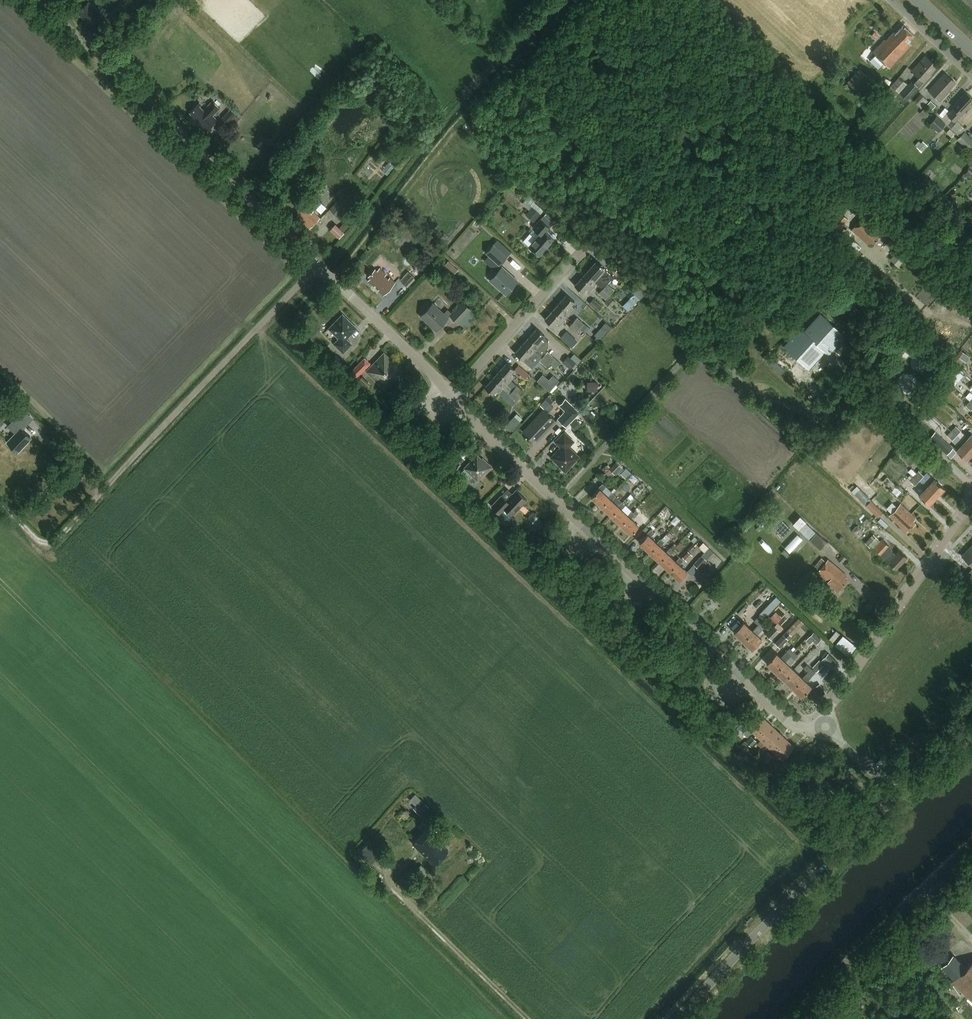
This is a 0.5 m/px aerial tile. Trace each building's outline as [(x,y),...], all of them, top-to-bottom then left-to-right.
[(135,0),(121,0),(116,4),(121,9),(124,11),(135,0)] [(78,13),(84,18),(83,19),(91,27),(102,15),(101,14),(108,6),(104,2),(97,10),(89,2),(78,13)] [(113,18),(121,9),(116,4),(108,13),(113,18)] [(908,41),(914,35),(903,25),(895,33),(893,32),(885,40),(884,39),(872,52),(889,68),(911,45),(908,41)] [(911,82),(900,94),(907,100),(918,88),(919,88),(931,75),(930,74),(935,68),(933,66),(935,64),(925,55),(912,70),(919,77),(914,84),(911,82)] [(859,69),(847,82),(856,90),(868,77),(859,69)] [(944,72),(928,90),(940,101),(951,89),(950,88),(953,85),(952,83),(954,81),(944,72)] [(907,84),(899,77),(887,90),(888,91),(882,98),(887,103),(898,91),(899,93),(907,84)] [(971,101),(971,98),(965,92),(952,106),(954,108),(947,115),(955,122),(961,114),(969,106),(968,105),(971,101)] [(915,101),(923,107),(928,99),(921,94),(915,101)] [(205,132),(217,120),(213,116),(220,108),(212,101),(205,109),(198,102),(189,112),(192,114),(189,117),(205,132)] [(240,119),(230,109),(222,117),(232,127),(240,119)] [(945,124),(936,116),(929,124),(938,132),(945,124)] [(967,147),(971,142),(971,137),(965,130),(957,137),(967,147)] [(282,144),(289,136),(283,131),(277,139),(282,144)] [(269,159),(275,153),(270,149),(265,155),(269,159)] [(339,198),(329,208),(338,216),(352,200),(351,200),(353,198),(347,192),(340,199),(339,198)] [(321,203),(313,196),(298,212),(299,214),(297,216),(310,229),(320,218),(312,211),(314,209),(315,210),(321,203)] [(532,207),(526,214),(534,221),(540,214),(532,207)] [(848,220),(839,212),(837,213),(835,211),(827,219),(838,229),(842,225),(843,226),(848,220)] [(873,243),(880,236),(877,234),(880,232),(863,217),(852,230),(868,245),(871,242),(873,243)] [(539,255),(553,239),(545,232),(549,227),(540,219),(533,227),(540,233),(528,246),(539,255)] [(340,237),(348,226),(344,222),(341,226),(335,222),(330,230),(340,237)] [(507,256),(493,244),(486,252),(500,263),(507,256)] [(596,260),(585,273),(596,282),(602,287),(606,283),(607,283),(613,276),(603,268),(604,267),(596,260)] [(454,273),(458,270),(449,261),(445,264),(454,273)] [(489,280),(505,294),(517,280),(501,266),(489,280)] [(368,280),(383,295),(395,283),(379,268),(377,270),(374,268),(368,275),(370,278),(368,280)] [(407,284),(414,277),(410,272),(402,279),(407,284)] [(585,273),(574,285),(582,292),(585,288),(588,291),(596,282),(585,273)] [(602,287),(602,288),(609,294),(614,289),(607,283),(606,283),(602,287)] [(602,288),(598,292),(605,299),(609,294),(602,288)] [(555,306),(566,316),(574,307),(571,305),(574,301),(566,294),(555,306)] [(450,315),(458,322),(470,309),(462,301),(451,312),(447,309),(443,313),(432,302),(420,316),(435,330),(450,315)] [(559,325),(566,316),(555,306),(544,319),(552,326),(555,322),(559,325)] [(783,345),(809,369),(825,351),(828,354),(845,336),(820,312),(803,330),(800,327),(783,345)] [(346,338),(356,327),(342,313),(328,328),(338,338),(333,343),(343,352),(351,343),(346,338)] [(572,321),(580,328),(584,323),(576,317),(572,321)] [(572,321),(568,326),(575,332),(580,328),(572,321)] [(546,352),(544,351),(548,347),(548,340),(543,336),(544,335),(536,328),(525,340),(536,350),(550,363),(555,357),(547,351),(546,352)] [(578,340),(567,331),(561,338),(571,347),(578,340)] [(550,363),(536,350),(525,340),(514,353),(522,360),(525,356),(535,364),(538,361),(546,367),(550,363)] [(966,362),(969,357),(960,350),(954,360),(953,361),(957,363),(960,358),(966,362)] [(763,357),(781,374),(785,370),(771,357),(772,356),(767,352),(763,357)] [(384,353),(367,370),(384,387),(401,370),(384,353)] [(363,354),(356,359),(359,362),(348,371),(354,378),(371,363),(363,354)] [(562,362),(570,369),(576,362),(568,355),(562,362)] [(519,395),(523,391),(510,379),(514,375),(511,372),(514,369),(506,362),(495,374),(506,384),(519,395)] [(519,395),(506,384),(495,374),(484,387),(492,394),(495,390),(498,393),(502,389),(508,394),(506,397),(512,403),(519,395)] [(549,389),(553,384),(544,375),(539,380),(549,389)] [(587,382),(587,391),(598,391),(597,382),(587,382)] [(543,409),(522,431),(532,440),(534,438),(537,440),(556,420),(548,413),(554,407),(550,403),(544,409),(543,409)] [(584,416),(592,424),(599,417),(591,409),(584,416)] [(568,411),(564,422),(572,424),(575,414),(568,411)] [(506,425),(512,431),(523,418),(517,413),(506,425)] [(957,424),(951,431),(957,436),(963,429),(957,424)] [(7,442),(18,452),(32,438),(21,428),(7,442)] [(961,440),(957,436),(951,431),(947,435),(953,441),(954,439),(960,445),(956,450),(966,459),(971,453),(971,450),(961,440)] [(561,447),(551,457),(558,464),(558,465),(565,471),(570,466),(569,466),(578,456),(568,446),(573,441),(564,432),(555,441),(561,447)] [(952,448),(934,432),(928,439),(946,455),(952,448)] [(961,440),(971,450),(971,434),(971,433),(966,438),(965,436),(961,440)] [(454,469),(465,458),(457,450),(456,451),(455,450),(445,460),(454,469)] [(461,471),(461,474),(470,482),(473,483),(476,479),(477,480),(484,473),(485,473),(491,467),(482,457),(481,458),(476,454),(464,467),(464,468),(461,471)] [(622,466),(616,461),(609,468),(615,473),(622,466)] [(765,480),(774,471),(767,464),(758,474),(759,474),(756,477),(761,482),(763,479),(765,480)] [(914,475),(919,480),(923,476),(918,470),(914,475)] [(910,480),(914,485),(919,480),(914,475),(910,480)] [(924,485),(936,496),(944,488),(934,478),(929,483),(927,481),(924,485)] [(591,496),(600,505),(612,493),(605,486),(602,483),(598,487),(599,488),(591,496)] [(928,504),(936,496),(924,485),(921,488),(923,490),(918,495),(928,504)] [(891,491),(896,496),(901,491),(896,486),(891,491)] [(860,487),(855,493),(866,504),(871,498),(860,487)] [(512,515),(526,500),(515,489),(506,500),(501,495),(491,505),(500,514),(505,508),(512,515)] [(612,493),(600,505),(610,515),(618,506),(611,500),(616,495),(613,492),(612,493)] [(618,506),(610,515),(620,524),(628,516),(621,509),(626,505),(627,505),(630,502),(628,500),(624,503),(622,502),(618,506)] [(870,501),(865,506),(877,517),(882,512),(870,501)] [(913,520),(916,518),(900,503),(889,515),(906,532),(915,523),(913,520)] [(638,506),(628,516),(620,524),(630,533),(638,525),(631,518),(635,514),(636,515),(641,509),(638,506)] [(791,528),(783,520),(774,528),(782,536),(791,528)] [(799,528),(810,539),(820,549),(826,543),(816,532),(805,522),(799,528)] [(646,534),(639,542),(649,551),(656,543),(649,536),(653,532),(650,529),(646,533),(646,534)] [(533,538),(530,530),(522,533),(525,541),(533,538)] [(661,538),(656,543),(649,551),(658,561),(666,552),(660,546),(668,537),(665,535),(662,539),(661,538)] [(896,569),(907,557),(899,549),(895,554),(891,550),(891,548),(882,539),(874,548),(896,569)] [(961,555),(971,566),(971,548),(970,546),(961,555)] [(671,548),(666,552),(658,561),(668,570),(676,561),(670,555),(674,551),(671,548)] [(686,561),(692,555),(688,551),(682,557),(686,561)] [(846,557),(842,554),(837,559),(841,562),(846,557)] [(704,573),(712,565),(701,555),(694,563),(704,573)] [(681,557),(676,561),(668,570),(678,579),(686,571),(679,564),(683,560),(681,557)] [(821,557),(814,566),(818,569),(816,572),(827,581),(826,583),(837,592),(847,580),(844,578),(846,575),(827,559),(826,561),(821,557)] [(776,611),(770,617),(776,623),(782,617),(776,611)] [(787,630),(791,635),(803,623),(799,618),(787,630)] [(752,631),(742,640),(751,649),(761,639),(757,635),(766,625),(761,621),(758,624),(752,631)] [(743,622),(733,632),(742,640),(752,631),(743,622)] [(782,627),(779,624),(776,627),(773,625),(765,633),(771,639),(782,627)] [(791,635),(786,630),(775,642),(780,647),(791,635)] [(821,638),(813,631),(806,639),(810,643),(813,640),(817,643),(821,638)] [(849,655),(857,645),(843,633),(835,643),(849,655)] [(794,652),(790,648),(780,657),(775,652),(766,663),(775,672),(791,655),(794,652)] [(794,652),(791,655),(775,672),(784,680),(793,670),(789,666),(798,656),(794,652)] [(837,662),(827,653),(820,661),(818,660),(812,666),(819,673),(825,667),(826,667),(829,665),(832,667),(837,662)] [(802,678),(792,688),(801,696),(811,686),(806,682),(816,672),(811,668),(808,671),(802,678)] [(793,670),(784,680),(792,688),(802,678),(793,670)] [(825,693),(820,683),(813,687),(818,696),(825,693)] [(759,714),(747,727),(755,735),(767,722),(759,714)] [(767,722),(755,735),(764,743),(776,730),(767,722)] [(776,730),(764,743),(772,751),(784,738),(776,730)] [(784,738),(772,751),(780,759),(792,746),(784,738)] [(421,815),(429,807),(422,799),(421,800),(415,794),(410,799),(416,805),(413,808),(421,815)] [(424,854),(438,840),(427,829),(413,843),(424,854)] [(438,840),(424,854),(434,864),(448,850),(438,840)] [(429,872),(421,864),(415,870),(423,878),(429,872)] [(400,893),(405,892),(397,866),(393,867),(400,893)] [(941,966),(954,978),(952,981),(967,996),(955,1008),(966,1018),(971,1018),(971,960),(965,967),(953,954),(941,966)]
